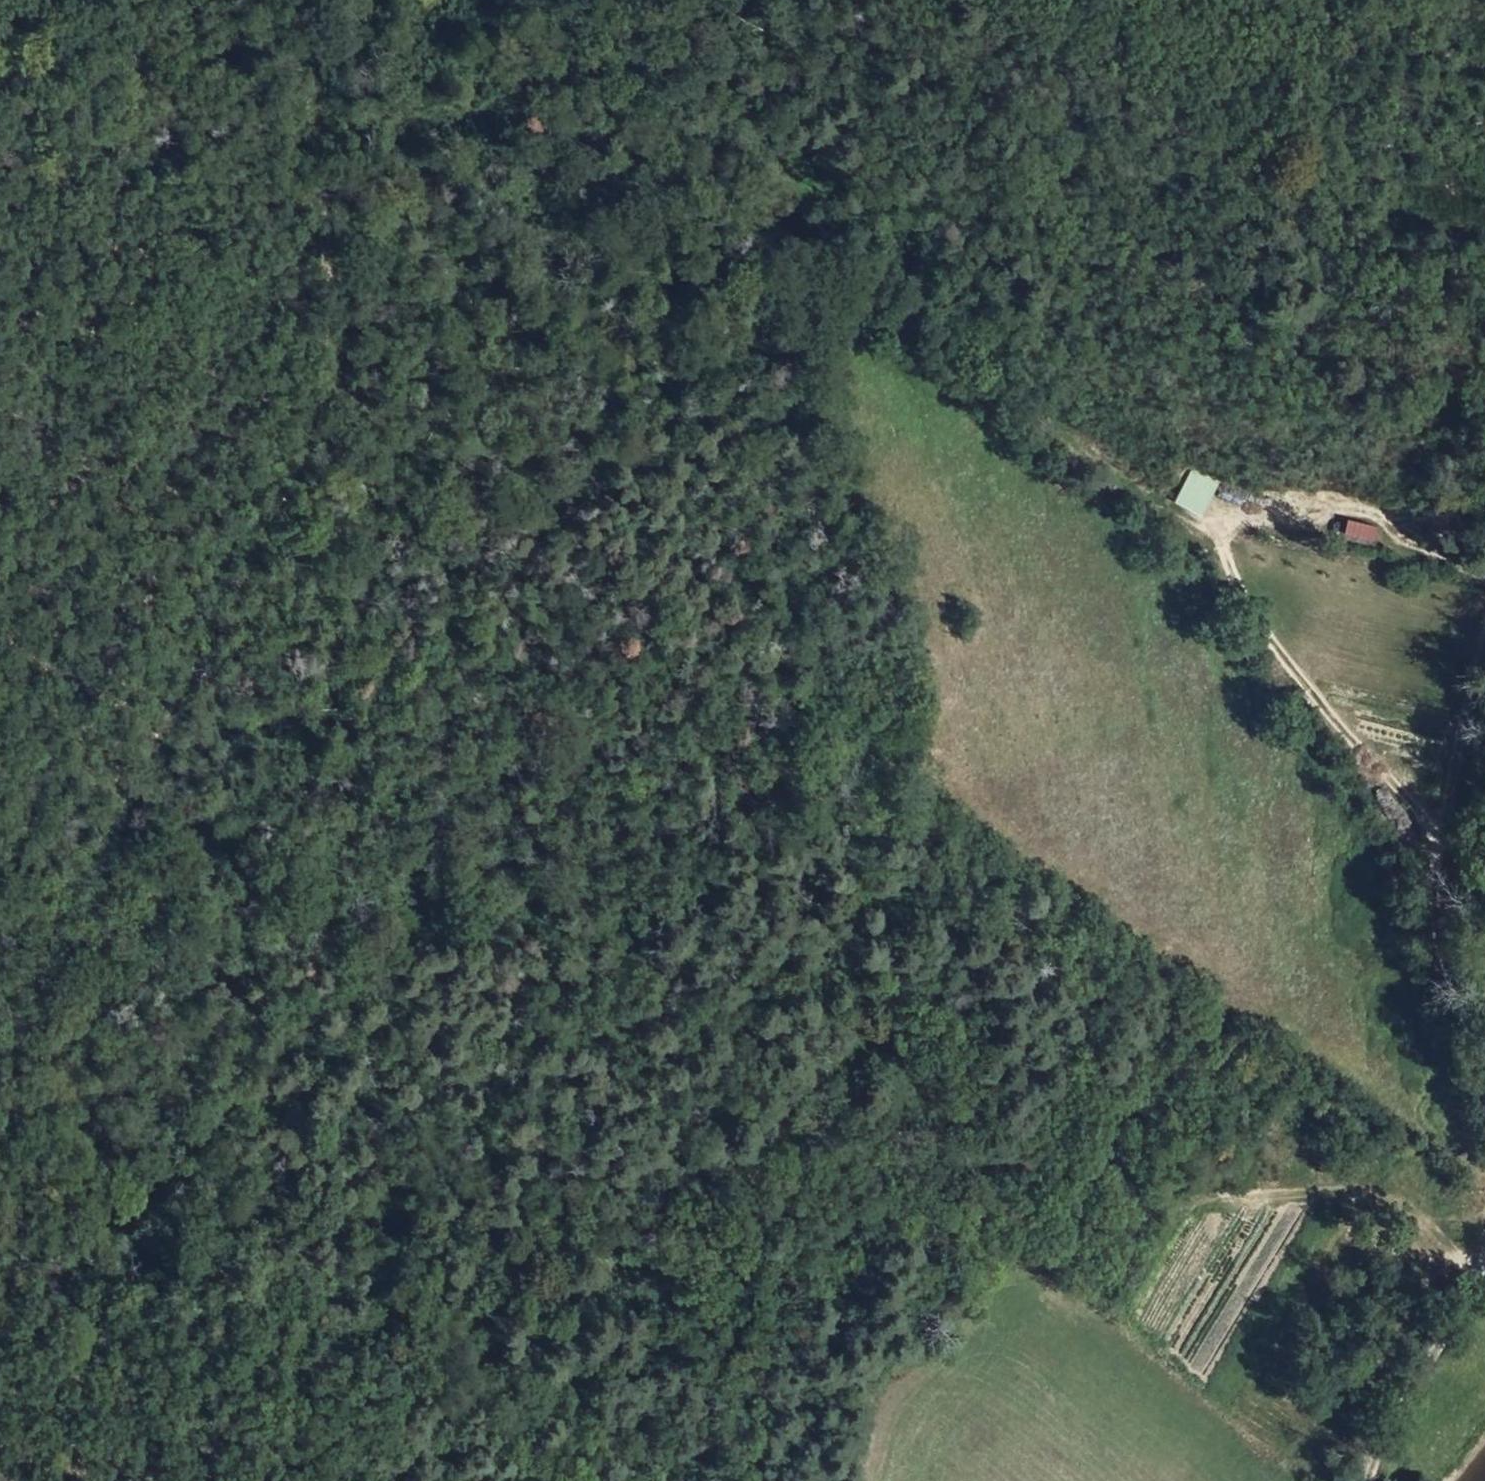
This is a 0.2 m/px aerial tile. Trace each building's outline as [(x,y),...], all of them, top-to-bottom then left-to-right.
[(1194,471),(1177,502),(1201,515),(1218,484),(1194,471)] [(1376,529),(1350,523),(1346,538),(1373,544),(1376,529)]
